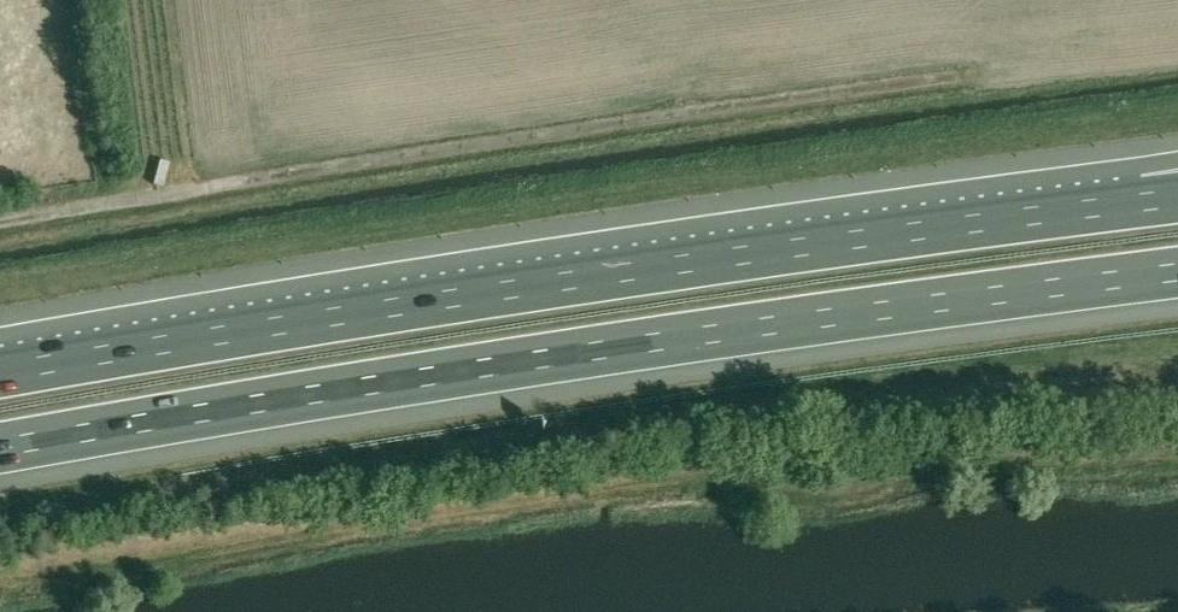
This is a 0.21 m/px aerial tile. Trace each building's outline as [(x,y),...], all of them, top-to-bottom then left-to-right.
[(509,275),(525,272),(523,257),(507,259),(509,275)] [(471,377),(474,391),(494,387),(491,373),(471,377)]
